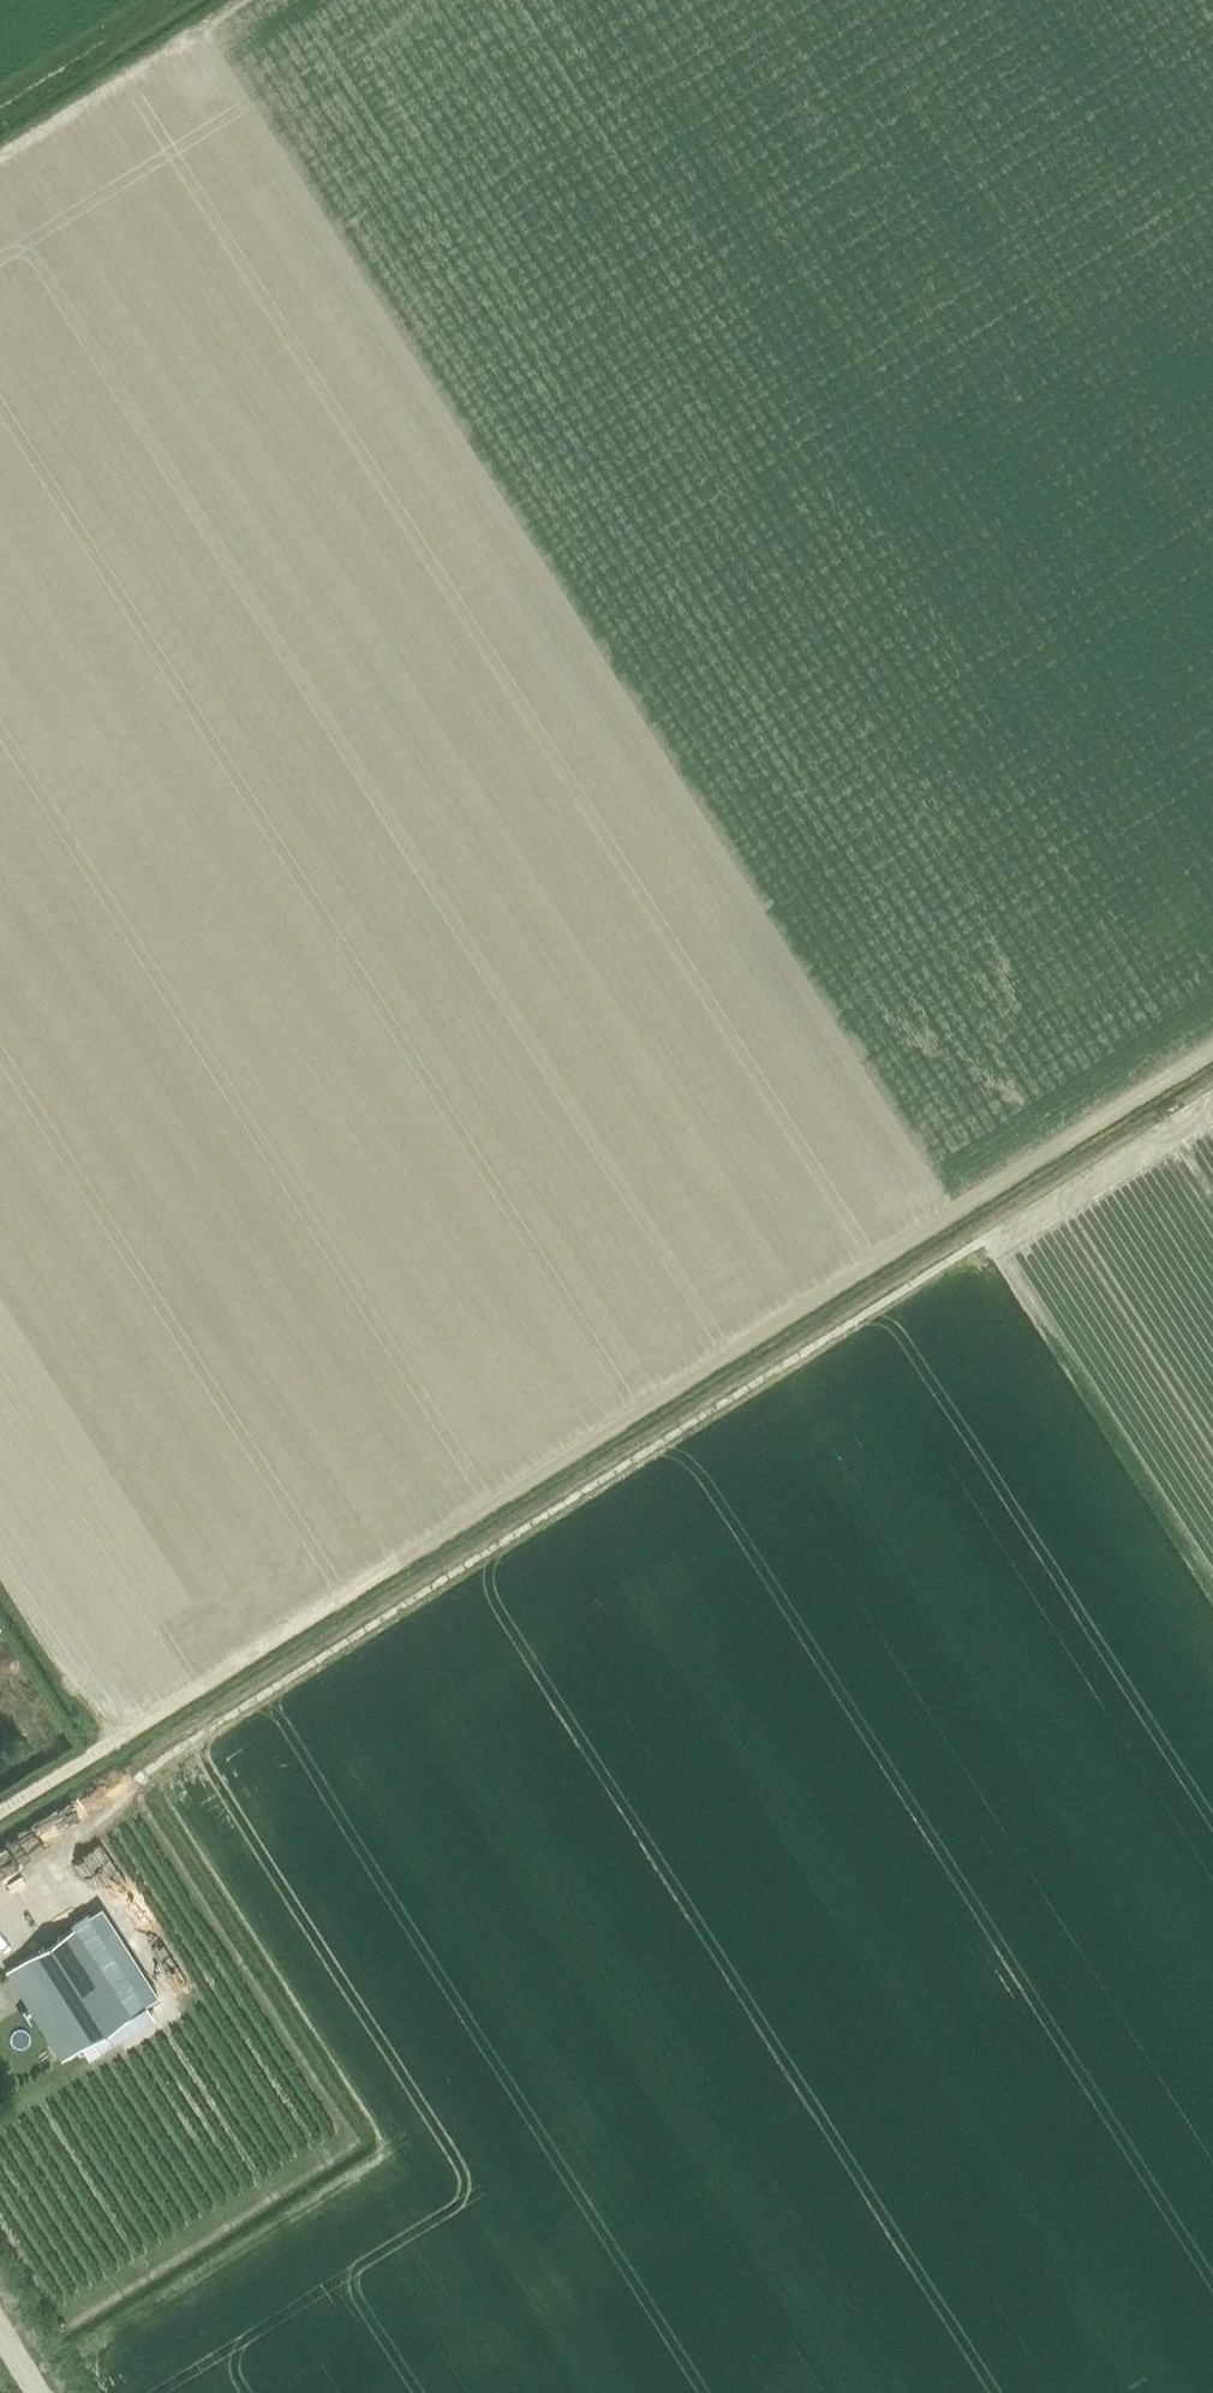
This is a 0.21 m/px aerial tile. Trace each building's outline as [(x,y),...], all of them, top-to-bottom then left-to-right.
[(65,2057),(134,2014),(148,2004),(88,1912),(74,1921),(78,1926),(9,1969),(65,2057)]
